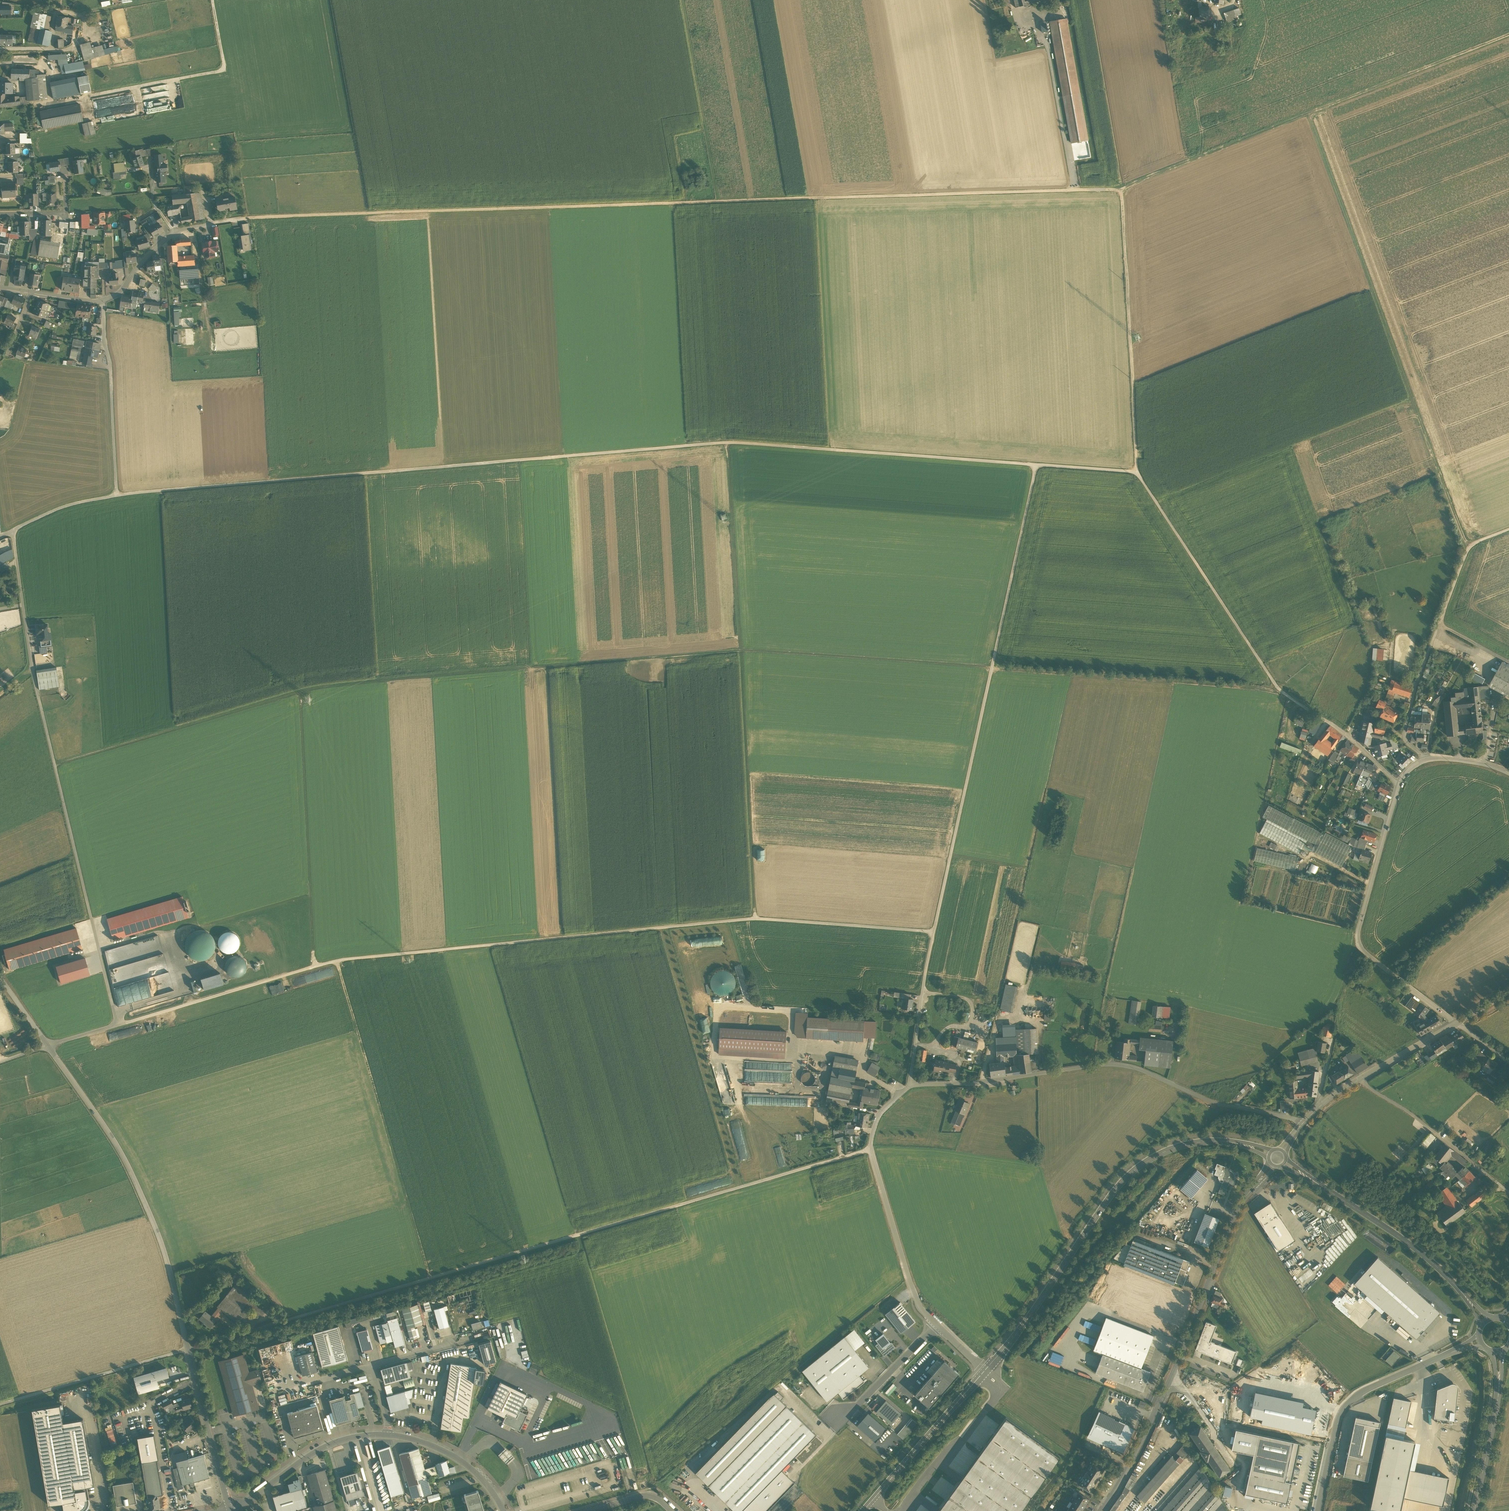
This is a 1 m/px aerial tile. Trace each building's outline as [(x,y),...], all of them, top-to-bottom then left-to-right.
[(11,15),(11,7),(2,6),(1,6),(1,14),(11,15)] [(1198,8),(1199,17),(1210,16),(1209,7),(1202,8),(1198,8)] [(1234,10),(1224,13),(1226,20),(1236,16),(1234,10)] [(34,13),(31,27),(40,29),(43,15),(44,15),(34,13)] [(43,15),(40,29),(48,31),(51,17),(43,15)] [(58,16),(56,24),(63,25),(68,26),(68,23),(69,18),(58,16)] [(1050,22),(1071,143),(1088,140),(1067,19),(1061,20),(1061,21),(1061,23),(1056,24),(1056,21),(1050,22)] [(62,28),(63,25),(56,24),(55,31),(65,32),(66,32),(66,29),(62,28)] [(65,33),(72,35),(74,27),(71,26),(68,26),(63,25),(62,28),(66,29),(66,32),(65,32),(65,33)] [(37,44),(40,29),(31,27),(28,42),(37,44)] [(51,31),(48,31),(40,29),(37,44),(48,46),(51,31)] [(55,44),(55,48),(64,48),(63,39),(58,40),(58,43),(55,44)] [(80,46),(83,56),(93,53),(92,49),(90,43),(80,46)] [(94,58),(104,55),(103,50),(102,46),(92,49),(93,53),(94,58)] [(115,47),(103,50),(104,55),(116,52),(115,47)] [(94,58),(93,53),(83,56),(85,62),(94,58)] [(57,66),(60,75),(85,71),(85,70),(83,62),(83,61),(68,64),(66,54),(46,55),(47,61),(54,60),(55,66),(57,66)] [(27,79),(27,83),(37,82),(37,75),(37,70),(11,69),(11,79),(27,79)] [(45,74),(37,75),(37,82),(39,100),(47,99),(45,74)] [(87,76),(78,78),(81,94),(91,92),(91,89),(88,76),(87,76)] [(53,99),(81,94),(78,78),(50,83),(53,99)] [(39,100),(37,82),(27,83),(28,97),(29,101),(39,100)] [(0,83),(0,93),(5,93),(13,93),(13,83),(0,83)] [(100,100),(93,101),(96,117),(133,110),(132,101),(133,101),(132,94),(124,95),(124,92),(99,97),(100,100)] [(5,93),(0,93),(0,108),(11,106),(11,100),(5,101),(5,93)] [(11,100),(11,106),(20,105),(19,98),(19,97),(11,97),(11,100)] [(29,104),(29,101),(28,97),(19,98),(20,105),(29,104)] [(40,112),(44,129),(72,123),(83,121),(79,104),(40,112)] [(82,124),(85,137),(95,135),(93,126),(93,122),(82,124)] [(6,144),(7,154),(15,154),(15,148),(14,144),(6,144)] [(144,165),(142,158),(139,151),(139,150),(131,153),(136,168),(144,165)] [(155,165),(157,167),(158,166),(163,166),(163,165),(162,155),(154,156),(155,165)] [(73,161),(73,163),(74,169),(75,173),(83,171),(82,160),(73,161)] [(9,163),(9,173),(18,172),(18,162),(15,162),(9,163)] [(49,164),(51,172),(59,171),(59,167),(61,167),(61,166),(60,162),(58,162),(49,164)] [(114,164),(115,172),(126,171),(125,163),(114,164)] [(162,183),(163,183),(165,183),(166,182),(166,180),(165,179),(164,179),(164,171),(158,172),(158,171),(157,171),(156,173),(157,183),(162,182),(162,183)] [(185,187),(186,194),(195,193),(194,186),(185,187)] [(105,196),(112,195),(112,190),(108,190),(99,187),(97,193),(105,196)] [(48,201),(48,206),(57,205),(57,193),(47,194),(48,201)] [(195,193),(186,194),(188,203),(190,217),(199,215),(195,193)] [(200,193),(195,193),(199,215),(200,220),(204,219),(200,193)] [(30,202),(30,206),(37,206),(37,194),(30,194),(30,198),(29,198),(29,202),(30,202)] [(179,204),(188,203),(186,194),(172,195),(172,204),(173,205),(179,204)] [(230,207),(230,210),(237,209),(235,197),(223,200),(216,201),(217,206),(219,205),(220,210),(225,209),(225,208),(230,207)] [(166,206),(168,216),(181,213),(179,204),(173,205),(172,204),(166,206)] [(94,224),(105,224),(104,212),(94,212),(94,224)] [(159,223),(159,224),(164,222),(159,214),(154,217),(157,221),(158,223),(158,224),(159,223)] [(41,235),(50,236),(51,221),(42,220),(42,221),(42,227),(41,235)] [(125,222),(126,232),(135,231),(134,221),(131,221),(125,222)] [(150,237),(153,235),(149,228),(151,227),(147,221),(142,224),(147,234),(150,237)] [(22,235),(30,235),(30,229),(30,222),(20,223),(20,226),(20,227),(22,227),(22,235)] [(155,224),(151,227),(149,228),(153,235),(155,237),(158,234),(159,235),(164,232),(159,224),(159,223),(158,224),(156,225),(155,224)] [(242,224),(244,235),(245,235),(250,234),(248,223),(242,224)] [(11,231),(11,234),(16,235),(19,236),(20,235),(20,227),(20,226),(17,227),(17,233),(11,231)] [(60,244),(63,244),(64,234),(57,233),(55,243),(60,244)] [(250,244),(249,240),(249,236),(246,237),(245,235),(244,235),(241,236),(241,239),(243,249),(243,251),(251,250),(250,244)] [(137,241),(139,249),(149,247),(147,240),(147,239),(145,239),(137,241)] [(58,259),(60,247),(50,245),(50,242),(40,240),(40,241),(35,240),(32,255),(58,259)] [(217,246),(216,241),(202,243),(204,256),(214,255),(214,252),(217,251),(217,247),(217,246)] [(167,246),(168,262),(177,262),(178,262),(178,257),(177,246),(177,245),(175,246),(167,246)] [(127,256),(127,263),(128,263),(131,263),(131,262),(136,262),(136,254),(132,254),(131,252),(126,252),(127,256)] [(1,261),(8,263),(9,255),(5,255),(0,254),(0,261),(1,261)] [(177,262),(178,266),(195,265),(194,256),(191,256),(178,257),(178,262),(177,262)] [(22,280),(23,280),(24,274),(25,267),(24,267),(17,266),(15,265),(14,270),(16,271),(15,275),(14,279),(15,279),(22,280)] [(198,269),(179,271),(179,275),(180,279),(199,277),(198,269)] [(30,274),(29,285),(37,287),(39,275),(30,274)] [(109,278),(110,284),(119,284),(119,277),(117,275),(114,275),(114,276),(113,276),(113,277),(109,278)] [(62,291),(70,292),(72,280),(69,279),(68,278),(64,277),(64,278),(63,284),(63,287),(62,291)] [(72,279),(72,280),(70,292),(79,293),(80,288),(79,288),(80,280),(77,279),(77,280),(75,280),(72,279)] [(148,289),(153,293),(158,288),(153,284),(148,289)] [(137,302),(144,304),(145,304),(145,301),(145,299),(143,299),(144,293),(139,292),(137,302)] [(16,306),(21,308),(23,303),(24,299),(21,297),(21,298),(15,296),(12,302),(12,303),(13,304),(17,305),(16,306)] [(131,308),(132,302),(131,302),(132,298),(122,296),(119,311),(123,312),(124,307),(131,308)] [(12,302),(7,300),(4,308),(11,310),(13,304),(12,303),(12,302)] [(38,301),(35,307),(47,311),(49,305),(38,301)] [(159,303),(145,301),(145,304),(144,304),(144,307),(145,307),(150,308),(149,311),(149,312),(158,313),(159,303)] [(33,314),(45,318),(47,311),(35,307),(33,314)] [(13,325),(14,324),(16,318),(13,317),(12,317),(8,315),(4,323),(8,324),(9,323),(13,325)] [(30,333),(38,336),(40,329),(33,326),(30,333)] [(87,334),(96,335),(97,328),(92,327),(88,326),(88,327),(87,334)] [(81,347),(86,348),(87,342),(73,339),(72,345),(73,345),(81,347)] [(87,342),(86,348),(99,350),(100,344),(87,342)] [(69,358),(78,360),(81,347),(73,345),(69,358)] [(28,355),(26,354),(27,350),(19,347),(16,354),(17,354),(22,356),(24,357),(27,357),(28,355)] [(98,357),(99,350),(86,348),(83,363),(86,364),(91,365),(93,356),(98,357)] [(4,553),(8,560),(13,557),(12,549),(4,553)] [(8,560),(4,553),(0,555),(0,565),(8,560)] [(0,566),(0,570),(2,572),(10,567),(6,562),(0,566)] [(48,633),(47,624),(37,625),(38,635),(40,635),(41,646),(47,645),(46,643),(51,642),(50,633),(48,633)] [(48,653),(47,645),(41,646),(39,646),(40,654),(48,653)] [(1371,660),(1381,661),(1382,649),(1372,648),(1371,660)] [(1508,697),(1508,666),(1503,662),(1492,681),(1502,686),(1499,692),(1508,697)] [(47,669),(48,678),(58,677),(56,667),(47,669)] [(36,670),(38,680),(48,678),(47,669),(36,670)] [(1472,678),(1483,684),(1485,679),(1475,673),(1472,678)] [(59,687),(58,677),(48,678),(38,680),(39,690),(59,687)] [(1394,692),(1409,697),(1412,687),(1399,682),(1391,680),(1388,689),(1395,691),(1394,692)] [(1489,686),(1499,692),(1502,686),(1492,681),(1489,686)] [(1489,686),(1478,687),(1480,699),(1490,698),(1489,686)] [(1471,699),(1480,699),(1478,687),(1470,687),(1463,688),(1464,692),(1455,693),(1455,697),(1450,697),(1450,701),(1471,699)] [(1472,707),(1471,699),(1450,701),(1444,702),(1447,736),(1458,735),(1457,728),(1456,715),(1455,708),(1461,708),(1472,707)] [(1472,713),(1473,722),(1482,721),(1480,699),(1471,699),(1472,707),(1472,713)] [(1382,710),(1382,712),(1396,717),(1398,718),(1400,713),(1394,710),(1386,707),(1387,706),(1384,705),(1385,703),(1384,702),(1379,700),(1376,707),(1380,709),(1382,710)] [(1400,713),(1404,715),(1408,705),(1404,703),(1400,713)] [(1394,723),(1396,717),(1382,712),(1380,717),(1394,723)] [(1422,715),(1421,722),(1430,722),(1431,714),(1427,713),(1422,713),(1422,715)] [(1414,727),(1421,728),(1421,722),(1422,715),(1410,714),(1410,719),(1415,719),(1414,727)] [(1302,727),(1304,722),(1297,719),(1295,724),(1302,727)] [(1374,733),(1374,732),(1374,724),(1363,721),(1361,730),(1371,733),(1373,733),(1374,733)] [(1483,730),(1482,721),(1473,722),(1465,723),(1465,727),(1466,734),(1483,732),(1483,730)] [(1314,734),(1319,725),(1313,722),(1309,731),(1314,734)] [(1386,727),(1374,724),(1374,732),(1384,735),(1386,727)] [(1336,739),(1338,741),(1342,735),(1330,726),(1325,731),(1330,735),(1336,739)] [(1371,733),(1361,730),(1359,741),(1363,746),(1368,747),(1370,740),(1371,736),(1371,733)] [(1381,738),(1390,741),(1389,738),(1382,735),(1374,733),(1373,733),(1372,736),(1381,738)] [(1323,734),(1318,740),(1332,749),(1338,741),(1336,739),(1332,744),(1327,740),(1328,738),(1323,734)] [(1395,740),(1389,738),(1390,741),(1390,743),(1392,749),(1397,747),(1395,740)] [(1327,756),(1332,749),(1318,740),(1314,746),(1327,756)] [(1347,740),(1343,746),(1350,750),(1353,745),(1354,745),(1347,740)] [(1280,747),(1300,754),(1301,750),(1281,742),(1280,747)] [(1387,753),(1387,750),(1385,745),(1385,744),(1374,746),(1375,750),(1375,751),(1376,756),(1387,753)] [(1358,750),(1353,745),(1350,750),(1347,755),(1351,758),(1352,759),(1353,757),(1358,750)] [(1347,755),(1350,750),(1343,746),(1340,751),(1347,755)] [(1328,761),(1333,764),(1336,759),(1338,755),(1334,753),(1330,758),(1328,761)] [(1410,761),(1404,755),(1401,759),(1399,761),(1401,763),(1405,767),(1410,761)] [(1354,771),(1361,774),(1363,768),(1365,763),(1359,760),(1356,766),(1356,765),(1354,771)] [(1363,768),(1371,772),(1372,768),(1373,766),(1365,763),(1363,768)] [(1369,777),(1371,772),(1363,768),(1361,774),(1369,777)] [(1343,784),(1346,786),(1351,775),(1348,774),(1343,784)] [(1356,785),(1364,788),(1365,784),(1366,784),(1369,777),(1361,774),(1356,785)] [(1381,792),(1386,794),(1390,788),(1381,783),(1378,790),(1381,792)] [(1292,794),(1291,796),(1303,802),(1304,800),(1292,794)] [(1289,799),(1302,805),(1303,802),(1291,796),(1289,799)] [(1314,853),(1341,867),(1352,847),(1348,844),(1325,832),(1324,834),(1295,819),(1294,819),(1268,805),(1262,817),(1267,819),(1259,833),(1299,855),(1300,853),(1304,855),(1306,852),(1307,853),(1309,850),(1311,851),(1315,853),(1314,853)] [(1349,807),(1346,813),(1353,816),(1355,812),(1355,810),(1349,807)] [(1368,823),(1369,823),(1371,815),(1360,812),(1358,819),(1368,823)] [(1367,840),(1374,842),(1374,840),(1375,840),(1375,838),(1375,837),(1376,837),(1376,835),(1376,834),(1363,830),(1361,838),(1367,840)] [(1356,849),(1357,847),(1354,846),(1356,840),(1344,835),(1342,840),(1349,843),(1348,844),(1352,847),(1356,849)] [(1366,844),(1359,841),(1357,847),(1356,849),(1361,850),(1362,850),(1364,851),(1366,844)] [(1277,851),(1279,846),(1271,842),(1268,847),(1277,851)] [(1254,861),(1295,871),(1298,857),(1257,848),(1254,861)] [(1361,850),(1361,853),(1360,853),(1359,859),(1369,862),(1371,853),(1364,851),(1362,850),(1361,850)] [(1315,874),(1318,866),(1311,863),(1308,871),(1315,874)] [(188,917),(187,912),(184,902),(182,897),(107,919),(113,940),(188,917)] [(4,949),(5,954),(3,954),(6,966),(9,966),(10,970),(82,949),(76,928),(4,949)] [(186,941),(185,947),(187,953),(190,957),(196,960),(202,961),(207,959),(212,955),(214,950),(215,944),(213,938),(210,934),(204,931),(198,931),(193,932),(188,936),(186,941)] [(239,947),(240,943),(239,939),(237,935),(233,933),(229,932),(225,933),(221,935),(219,939),(218,943),(219,947),(221,950),(225,953),(229,954),(233,953),(237,950),(239,947)] [(158,936),(104,950),(118,1006),(141,1000),(143,998),(139,982),(137,979),(169,972),(173,969),(172,968),(175,967),(174,961),(166,963),(168,962),(166,960),(159,962),(165,957),(161,959),(159,956),(161,954),(164,952),(169,951),(166,939),(164,937),(159,938),(158,936)] [(681,940),(682,948),(721,944),(721,936),(681,940)] [(218,953),(225,960),(227,957),(220,951),(218,953)] [(225,964),(225,968),(227,972),(230,975),(234,977),(238,976),(242,975),(245,972),(246,968),(246,964),(244,960),(241,957),(238,956),(233,956),(230,957),(227,960),(225,964)] [(85,958),(56,967),(61,983),(90,974),(85,958)] [(726,971),(721,970),(717,972),(713,975),(711,980),(711,985),(712,989),(716,993),(720,995),(725,995),(729,994),(733,990),(735,986),(736,981),(734,976),(731,973),(726,971)] [(215,974),(218,986),(223,984),(220,973),(215,974)] [(204,990),(218,986),(215,974),(201,979),(204,990)] [(1001,1008),(1013,1011),(1018,987),(1006,984),(1001,1008)] [(741,995),(748,993),(745,985),(738,988),(741,995)] [(706,1019),(700,990),(693,991),(699,1020),(706,1019)] [(1411,997),(1410,999),(1419,1006),(1421,1004),(1411,997)] [(901,1009),(911,1010),(912,1000),(909,999),(904,999),(904,1005),(902,1005),(901,1009)] [(1405,1006),(1414,1013),(1419,1006),(1410,999),(1405,1006)] [(1132,1000),(1129,1018),(1138,1019),(1141,1002),(1132,1000)] [(1421,1004),(1419,1006),(1414,1013),(1420,1017),(1424,1022),(1425,1022),(1426,1021),(1428,1019),(1424,1015),(1429,1009),(1421,1004)] [(1153,1016),(1162,1017),(1163,1006),(1155,1006),(1153,1016)] [(1170,1007),(1163,1006),(1162,1017),(1169,1018),(1170,1007)] [(807,1017),(808,1013),(796,1012),(795,1032),(797,1037),(806,1037),(807,1017)] [(1426,1021),(1431,1029),(1441,1024),(1436,1015),(1428,1019),(1426,1021)] [(806,1037),(827,1039),(828,1019),(807,1017),(806,1037)] [(864,1021),(828,1019),(827,1039),(863,1041),(864,1037),(864,1021)] [(864,1021),(864,1037),(869,1037),(875,1037),(876,1021),(864,1021)] [(1149,1030),(1161,1032),(1162,1021),(1156,1021),(1155,1025),(1149,1024),(1149,1030)] [(1420,1035),(1431,1029),(1426,1021),(1425,1022),(1424,1022),(1416,1027),(1420,1035)] [(1002,1024),(1003,1037),(1016,1037),(1016,1029),(1015,1024),(1002,1024)] [(1321,1035),(1331,1037),(1334,1025),(1328,1024),(1327,1024),(1323,1027),(1321,1035)] [(720,1028),(719,1048),(785,1052),(787,1032),(720,1028)] [(1036,1028),(1024,1029),(1025,1054),(1029,1054),(1038,1053),(1036,1028)] [(1018,1055),(1025,1054),(1024,1029),(1016,1029),(1016,1037),(1016,1044),(1017,1055),(1018,1055)] [(1450,1037),(1455,1044),(1456,1044),(1464,1038),(1460,1031),(1450,1037)] [(1440,1040),(1445,1047),(1447,1050),(1452,1046),(1455,1044),(1450,1037),(1448,1034),(1446,1035),(1439,1039),(1440,1040)] [(965,1050),(976,1053),(978,1043),(954,1036),(951,1046),(965,1050)] [(1016,1044),(1016,1037),(1003,1037),(996,1038),(996,1045),(1016,1044)] [(1144,1065),(1170,1068),(1173,1041),(1140,1037),(1140,1040),(1139,1044),(1139,1049),(1146,1050),(1144,1065)] [(1434,1050),(1436,1053),(1445,1047),(1440,1040),(1432,1046),(1434,1050)] [(1115,1059),(1136,1061),(1137,1056),(1129,1055),(1131,1043),(1130,1043),(1124,1042),(1117,1041),(1115,1059)] [(1316,1051),(1324,1052),(1326,1043),(1318,1041),(1317,1043),(1317,1047),(1316,1051)] [(996,1045),(997,1056),(1004,1055),(1014,1055),(1017,1055),(1016,1044),(996,1045)] [(1298,1053),(1300,1061),(1303,1060),(1316,1056),(1318,1056),(1316,1051),(1317,1047),(1316,1048),(1312,1049),(1312,1048),(1311,1047),(1311,1049),(1298,1053)] [(1447,1050),(1445,1047),(1436,1053),(1437,1055),(1438,1056),(1447,1050)] [(785,1052),(719,1048),(719,1054),(785,1058),(785,1052)] [(918,1060),(924,1061),(927,1050),(920,1049),(918,1060)] [(1349,1060),(1357,1073),(1368,1067),(1364,1060),(1362,1056),(1354,1050),(1345,1056),(1348,1060),(1349,1060)] [(1431,1059),(1437,1055),(1436,1053),(1434,1050),(1428,1054),(1431,1059)] [(1459,1060),(1461,1063),(1472,1057),(1469,1052),(1466,1053),(1468,1055),(1459,1060)] [(1475,1057),(1481,1061),(1485,1056),(1479,1052),(1475,1057)] [(1025,1054),(1018,1055),(1020,1073),(1032,1072),(1031,1067),(1029,1054),(1025,1054)] [(1318,1061),(1316,1056),(1303,1060),(1305,1064),(1318,1061)] [(835,1057),(833,1067),(857,1072),(859,1061),(835,1057)] [(1489,1074),(1490,1074),(1492,1070),(1497,1064),(1489,1058),(1482,1067),(1488,1071),(1487,1072),(1489,1074)] [(934,1071),(939,1072),(939,1071),(943,1072),(943,1070),(949,1071),(950,1065),(946,1065),(946,1063),(946,1062),(936,1060),(934,1071)] [(989,1063),(991,1077),(1006,1075),(1005,1069),(1004,1061),(997,1062),(989,1063)] [(761,1079),(798,1080),(798,1070),(803,1070),(803,1064),(762,1063),(762,1075),(761,1075),(761,1079)] [(872,1063),(870,1066),(878,1071),(880,1068),(872,1063)] [(866,1072),(875,1077),(878,1071),(870,1066),(866,1072)] [(1342,1070),(1339,1072),(1344,1079),(1352,1073),(1348,1066),(1346,1068),(1345,1066),(1341,1069),(1342,1070)] [(855,1081),(857,1072),(833,1067),(828,1089),(851,1094),(852,1086),(857,1087),(858,1082),(855,1081)] [(1006,1075),(1016,1074),(1015,1067),(1005,1069),(1006,1075)] [(1296,1079),(1309,1077),(1310,1070),(1295,1072),(1296,1079)] [(1486,1078),(1493,1083),(1499,1075),(1492,1070),(1490,1074),(1489,1074),(1486,1078)] [(1339,1082),(1344,1079),(1339,1072),(1339,1071),(1332,1075),(1332,1076),(1335,1080),(1336,1082),(1339,1081),(1339,1082)] [(815,1078),(814,1075),(813,1073),(810,1072),(807,1072),(805,1072),(803,1074),(801,1077),(801,1079),(802,1082),(804,1084),(806,1085),(809,1086),(811,1085),(814,1083),(815,1081),(815,1078)] [(1257,1087),(1251,1081),(1249,1084),(1250,1085),(1250,1086),(1254,1090),(1257,1087)] [(1307,1097),(1307,1095),(1308,1087),(1297,1088),(1296,1081),(1289,1082),(1290,1098),(1307,1097)] [(1309,1083),(1308,1087),(1307,1095),(1315,1096),(1317,1084),(1309,1083)] [(864,1089),(862,1101),(862,1102),(863,1102),(877,1105),(880,1090),(868,1088),(865,1088),(864,1088),(864,1089)] [(849,1102),(851,1094),(828,1089),(826,1103),(848,1107),(848,1106),(849,1102)] [(862,1108),(863,1102),(862,1102),(862,1101),(858,1100),(858,1104),(849,1102),(848,1106),(862,1108)] [(963,1115),(964,1116),(965,1114),(969,1104),(959,1100),(955,1110),(956,1110),(963,1113),(962,1115),(963,1115)] [(951,1121),(959,1124),(963,1115),(962,1115),(963,1113),(956,1110),(951,1121)] [(858,1116),(857,1121),(856,1126),(860,1127),(863,1127),(868,1128),(869,1120),(870,1114),(858,1113),(858,1116)] [(1422,1142),(1427,1147),(1435,1138),(1430,1133),(1422,1142)] [(1445,1160),(1451,1154),(1453,1150),(1445,1144),(1434,1158),(1442,1164),(1445,1160)] [(1451,1154),(1458,1160),(1461,1156),(1453,1150),(1451,1154)] [(1458,1171),(1445,1160),(1442,1164),(1440,1167),(1452,1178),(1456,1174),(1455,1174),(1458,1171)] [(1223,1172),(1225,1166),(1217,1163),(1215,1169),(1216,1169),(1214,1174),(1218,1176),(1218,1177),(1220,1182),(1222,1183),(1223,1180),(1222,1178),(1224,1172),(1223,1172)] [(1422,1168),(1426,1174),(1432,1170),(1428,1164),(1422,1168)] [(1218,1193),(1224,1195),(1229,1183),(1234,1185),(1235,1181),(1234,1180),(1235,1178),(1234,1176),(1233,1173),(1231,1171),(1230,1170),(1230,1168),(1225,1166),(1223,1172),(1224,1172),(1222,1178),(1223,1180),(1222,1183),(1218,1193)] [(1456,1174),(1460,1179),(1469,1171),(1464,1166),(1458,1171),(1455,1174),(1456,1174)] [(1180,1189),(1189,1197),(1206,1177),(1197,1169),(1180,1189)] [(1475,1177),(1469,1171),(1460,1179),(1459,1180),(1462,1183),(1460,1185),(1463,1188),(1465,1186),(1475,1177)] [(1446,1206),(1448,1209),(1458,1202),(1448,1187),(1438,1193),(1446,1206)] [(1474,1195),(1479,1201),(1488,1192),(1483,1187),(1474,1195)] [(1471,1207),(1479,1201),(1474,1195),(1466,1201),(1471,1207)] [(1271,1202),(1254,1213),(1278,1251),(1295,1240),(1271,1202)] [(1458,1202),(1448,1209),(1439,1216),(1446,1225),(1465,1211),(1458,1202)] [(1448,1209),(1446,1206),(1437,1213),(1439,1216),(1448,1209)] [(1194,1241),(1208,1247),(1219,1219),(1205,1213),(1194,1241)] [(1133,1240),(1131,1246),(1153,1254),(1155,1249),(1133,1240)] [(1113,1258),(1124,1263),(1131,1246),(1126,1244),(1113,1258)] [(1124,1263),(1175,1282),(1183,1259),(1155,1249),(1153,1254),(1131,1246),(1124,1263)] [(1367,1295),(1384,1310),(1410,1333),(1433,1306),(1378,1257),(1354,1284),(1367,1295)] [(1190,1262),(1183,1259),(1175,1282),(1183,1286),(1187,1274),(1185,1273),(1190,1262)] [(1192,1297),(1124,1271),(1115,1294),(1183,1320),(1192,1297)] [(1337,1293),(1345,1283),(1336,1275),(1328,1284),(1337,1293)] [(233,1286),(249,1299),(253,1294),(237,1281),(233,1286)] [(222,1311),(233,1319),(244,1306),(258,1317),(263,1310),(249,1299),(233,1286),(217,1306),(218,1308),(222,1311)] [(1211,1301),(1219,1304),(1220,1301),(1221,1297),(1213,1295),(1211,1301)] [(1384,1310),(1367,1295),(1364,1298),(1381,1313),(1384,1310)] [(885,1314),(901,1333),(916,1321),(900,1302),(885,1314)] [(402,1309),(407,1328),(414,1326),(423,1324),(417,1304),(402,1309)] [(1433,1306),(1410,1333),(1416,1338),(1420,1333),(1420,1334),(1424,1330),(1423,1330),(1440,1312),(1433,1306)] [(437,1321),(439,1329),(449,1326),(444,1307),(434,1309),(437,1321)] [(210,1327),(216,1320),(215,1320),(219,1316),(222,1311),(218,1308),(211,1316),(205,1311),(199,1318),(210,1327)] [(395,1310),(385,1313),(386,1315),(388,1322),(397,1319),(396,1316),(395,1310)] [(1093,1351),(1103,1354),(1141,1369),(1153,1336),(1106,1318),(1093,1351)] [(397,1319),(388,1322),(393,1340),(395,1346),(404,1344),(397,1319)] [(1216,1325),(1206,1321),(1195,1350),(1232,1364),(1236,1351),(1210,1341),(1216,1325)] [(385,1322),(383,1323),(388,1341),(393,1340),(388,1322),(385,1322)] [(480,1322),(472,1324),(473,1330),(482,1327),(480,1322)] [(375,1325),(380,1344),(388,1341),(383,1323),(375,1325)] [(313,1333),(322,1368),(348,1361),(338,1326),(313,1333)] [(417,1338),(414,1326),(407,1328),(410,1340),(417,1338)] [(357,1332),(362,1352),(372,1349),(367,1329),(357,1332)] [(854,1329),(845,1337),(855,1350),(865,1342),(854,1329)] [(890,1343),(883,1334),(875,1339),(878,1343),(883,1349),(890,1343)] [(802,1371),(827,1401),(838,1392),(859,1375),(869,1367),(855,1350),(845,1337),(844,1337),(802,1371)] [(490,1341),(478,1344),(484,1364),(496,1361),(490,1341)] [(895,1347),(891,1342),(890,1343),(883,1349),(878,1343),(875,1345),(884,1356),(895,1347)] [(1386,1360),(1388,1362),(1396,1353),(1394,1351),(1386,1360)] [(297,1356),(303,1376),(317,1371),(312,1352),(297,1356)] [(1396,1353),(1388,1362),(1392,1366),(1400,1356),(1396,1353)] [(219,1361),(221,1369),(246,1363),(243,1354),(219,1361)] [(434,1354),(419,1357),(421,1363),(435,1360),(434,1354)] [(1095,1373),(1133,1388),(1141,1369),(1103,1354),(1095,1373)] [(937,1355),(934,1357),(937,1359),(927,1370),(931,1374),(943,1361),(937,1355)] [(1244,1361),(1238,1358),(1236,1365),(1242,1367),(1240,1366),(1243,1360),(1244,1361)] [(915,1395),(930,1408),(959,1374),(944,1361),(915,1395)] [(248,1372),(246,1363),(221,1369),(233,1413),(250,1408),(251,1411),(258,1409),(252,1385),(261,1382),(258,1370),(248,1372)] [(410,1376),(408,1370),(406,1363),(381,1370),(385,1383),(410,1376)] [(450,1363),(449,1373),(474,1377),(475,1368),(476,1367),(450,1363)] [(134,1378),(139,1393),(159,1387),(157,1379),(168,1376),(166,1368),(154,1372),(134,1378)] [(485,1370),(475,1368),(474,1377),(473,1383),(483,1384),(485,1370)] [(1150,1372),(1141,1369),(1133,1388),(1143,1391),(1150,1372)] [(474,1377),(449,1373),(440,1428),(460,1431),(463,1416),(468,1417),(469,1417),(470,1407),(469,1407),(473,1383),(474,1377)] [(859,1375),(838,1392),(843,1399),(865,1382),(859,1375)] [(412,1377),(403,1380),(405,1388),(414,1385),(412,1377)] [(500,1381),(492,1399),(488,1407),(487,1409),(504,1417),(514,1422),(520,1410),(521,1408),(527,1394),(500,1381)] [(1434,1417),(1437,1418),(1437,1414),(1435,1414),(1438,1390),(1449,1385),(1456,1386),(1452,1420),(1454,1420),(1457,1389),(1458,1387),(1457,1385),(1455,1384),(1453,1383),(1451,1383),(1437,1389),(1434,1417)] [(1437,1418),(1452,1420),(1456,1386),(1449,1385),(1438,1390),(1435,1414),(1437,1414),(1437,1418)] [(413,1389),(404,1391),(406,1399),(412,1398),(413,1389)] [(386,1396),(390,1409),(396,1407),(408,1404),(406,1399),(404,1391),(386,1396)] [(696,1472),(709,1485),(787,1405),(781,1400),(784,1397),(779,1393),(778,1391),(775,1394),(774,1393),(769,1397),(696,1472)] [(354,1393),(358,1408),(364,1406),(360,1392),(354,1393)] [(351,1399),(345,1401),(351,1421),(361,1418),(358,1408),(354,1393),(350,1394),(351,1399)] [(336,1425),(351,1421),(345,1401),(344,1396),(329,1400),(336,1425)] [(1262,1424),(1310,1434),(1316,1410),(1252,1396),(1248,1416),(1263,1419),(1262,1424)] [(1411,1401),(1393,1397),(1388,1423),(1405,1427),(1411,1401)] [(182,1402),(183,1406),(184,1409),(191,1407),(191,1406),(189,1399),(182,1402)] [(163,1403),(165,1409),(172,1405),(173,1405),(172,1405),(170,1400),(163,1403)] [(886,1400),(881,1406),(876,1411),(891,1425),(901,1413),(886,1400)] [(872,1408),(876,1411),(881,1406),(877,1403),(872,1408)] [(86,1509),(86,1510),(88,1509),(89,1508),(90,1506),(89,1506),(88,1506),(89,1504),(89,1501),(88,1499),(89,1498),(87,1486),(94,1485),(83,1419),(63,1422),(60,1405),(32,1410),(49,1505),(60,1503),(61,1510),(82,1510),(84,1510),(86,1509)] [(287,1413),(294,1438),(323,1429),(316,1405),(287,1413)] [(795,1456),(816,1434),(787,1405),(709,1485),(736,1510),(742,1510),(782,1470),(795,1456)] [(916,1405),(912,1408),(922,1416),(925,1413),(916,1405)] [(519,1430),(527,1414),(520,1410),(514,1422),(504,1417),(502,1422),(519,1430)] [(1099,1411),(1097,1415),(1133,1432),(1135,1428),(1119,1421),(1119,1422),(1114,1419),(1114,1418),(1099,1411)] [(857,1425),(876,1441),(887,1429),(868,1413),(857,1425)] [(1097,1415),(1089,1433),(1124,1450),(1133,1432),(1097,1415)] [(184,1428),(187,1432),(194,1426),(191,1423),(194,1421),(191,1417),(186,1422),(183,1419),(181,1421),(186,1426),(184,1428)] [(1380,1422),(1356,1417),(1347,1456),(1372,1461),(1380,1422)] [(911,1418),(897,1434),(903,1439),(917,1423),(911,1418)] [(939,1510),(1021,1510),(1060,1457),(1006,1418),(939,1510)] [(1405,1427),(1388,1423),(1385,1435),(1403,1439),(1405,1427)] [(106,1427),(109,1442),(115,1440),(111,1426),(106,1427)] [(1208,1460),(1219,1476),(1230,1469),(1200,1427),(1190,1434),(1201,1450),(1200,1451),(1207,1461),(1208,1460)] [(1233,1443),(1231,1450),(1253,1455),(1258,1434),(1236,1429),(1234,1436),(1233,1443)] [(1124,1450),(1089,1433),(1087,1437),(1122,1454),(1124,1450)] [(823,1441),(816,1434),(795,1456),(803,1463),(812,1453),(810,1452),(812,1451),(813,1452),(823,1441)] [(1290,1489),(1291,1482),(1285,1481),(1293,1442),(1258,1434),(1253,1455),(1245,1494),(1253,1496),(1287,1503),(1288,1496),(1290,1489)] [(137,1438),(142,1462),(157,1460),(158,1459),(154,1435),(137,1438)] [(1385,1435),(1370,1508),(1386,1510),(1400,1510),(1403,1497),(1409,1469),(1415,1441),(1403,1439),(1385,1435)] [(1176,1452),(1180,1455),(1176,1459),(1172,1455),(1172,1456),(1168,1453),(1149,1475),(1152,1478),(1137,1495),(1145,1502),(1179,1463),(1180,1463),(1184,1459),(1183,1458),(1191,1450),(1186,1441),(1176,1452)] [(1415,1441),(1409,1469),(1414,1470),(1420,1442),(1415,1441)] [(1299,1443),(1293,1442),(1285,1481),(1291,1482),(1293,1473),(1294,1468),(1299,1443)] [(377,1450),(384,1473),(396,1469),(390,1446),(377,1450)] [(431,1492),(427,1476),(425,1469),(418,1448),(399,1454),(412,1498),(431,1492)] [(498,1454),(506,1463),(513,1456),(505,1448),(498,1454)] [(174,1462),(176,1462),(188,1459),(185,1451),(172,1454),(174,1462)] [(194,1482),(209,1477),(203,1454),(188,1459),(176,1462),(178,1467),(182,1485),(183,1485),(183,1484),(190,1483),(194,1482)] [(1347,1456),(1343,1476),(1367,1481),(1372,1461),(1347,1456)] [(142,1462),(148,1497),(158,1495),(163,1495),(157,1460),(142,1462)] [(438,1472),(439,1474),(449,1471),(448,1468),(448,1466),(447,1466),(446,1461),(436,1464),(436,1466),(438,1473),(438,1472)] [(1079,1485),(1090,1491),(1104,1469),(1094,1462),(1088,1471),(1087,1470),(1084,1475),(1085,1476),(1079,1485)] [(436,1466),(425,1469),(427,1476),(438,1473),(436,1466)] [(1201,1466),(1161,1510),(1227,1510),(1201,1466)] [(184,1488),(183,1485),(182,1485),(178,1467),(173,1469),(179,1489),(184,1488)] [(396,1469),(384,1473),(391,1496),(403,1492),(396,1469)] [(1449,1477),(1414,1470),(1409,1469),(1403,1497),(1442,1506),(1449,1477)] [(315,1510),(337,1510),(325,1470),(307,1475),(312,1491),(314,1491),(318,1505),(313,1506),(315,1510)] [(782,1470),(742,1510),(767,1510),(795,1482),(782,1470)] [(340,1477),(347,1500),(348,1499),(351,1498),(364,1495),(357,1472),(340,1477)] [(1136,1482),(1130,1477),(1127,1481),(1121,1494),(1109,1510),(1115,1510),(1136,1482)] [(290,1491),(302,1488),(300,1482),(299,1479),(294,1481),(294,1483),(290,1484),(291,1487),(289,1487),(290,1491)] [(113,1485),(117,1506),(125,1505),(124,1503),(128,1502),(128,1504),(136,1503),(133,1482),(113,1485)] [(201,1485),(184,1490),(185,1494),(202,1489),(201,1485)] [(1231,1487),(1225,1486),(1223,1495),(1230,1496),(1231,1487)] [(277,1510),(294,1510),(307,1507),(302,1488),(290,1491),(273,1496),(277,1510)] [(478,1490),(464,1494),(469,1510),(484,1510),(478,1490)] [(1079,1493),(1075,1498),(1086,1504),(1089,1499),(1083,1495),(1079,1492),(1079,1493)] [(428,1501),(440,1499),(439,1493),(427,1495),(428,1501)] [(148,1497),(150,1509),(160,1507),(158,1495),(148,1497)] [(1075,1498),(1072,1503),(1082,1509),(1086,1504),(1075,1498)] [(1069,1508),(1074,1510),(1081,1510),(1082,1509),(1072,1503),(1069,1508)]
